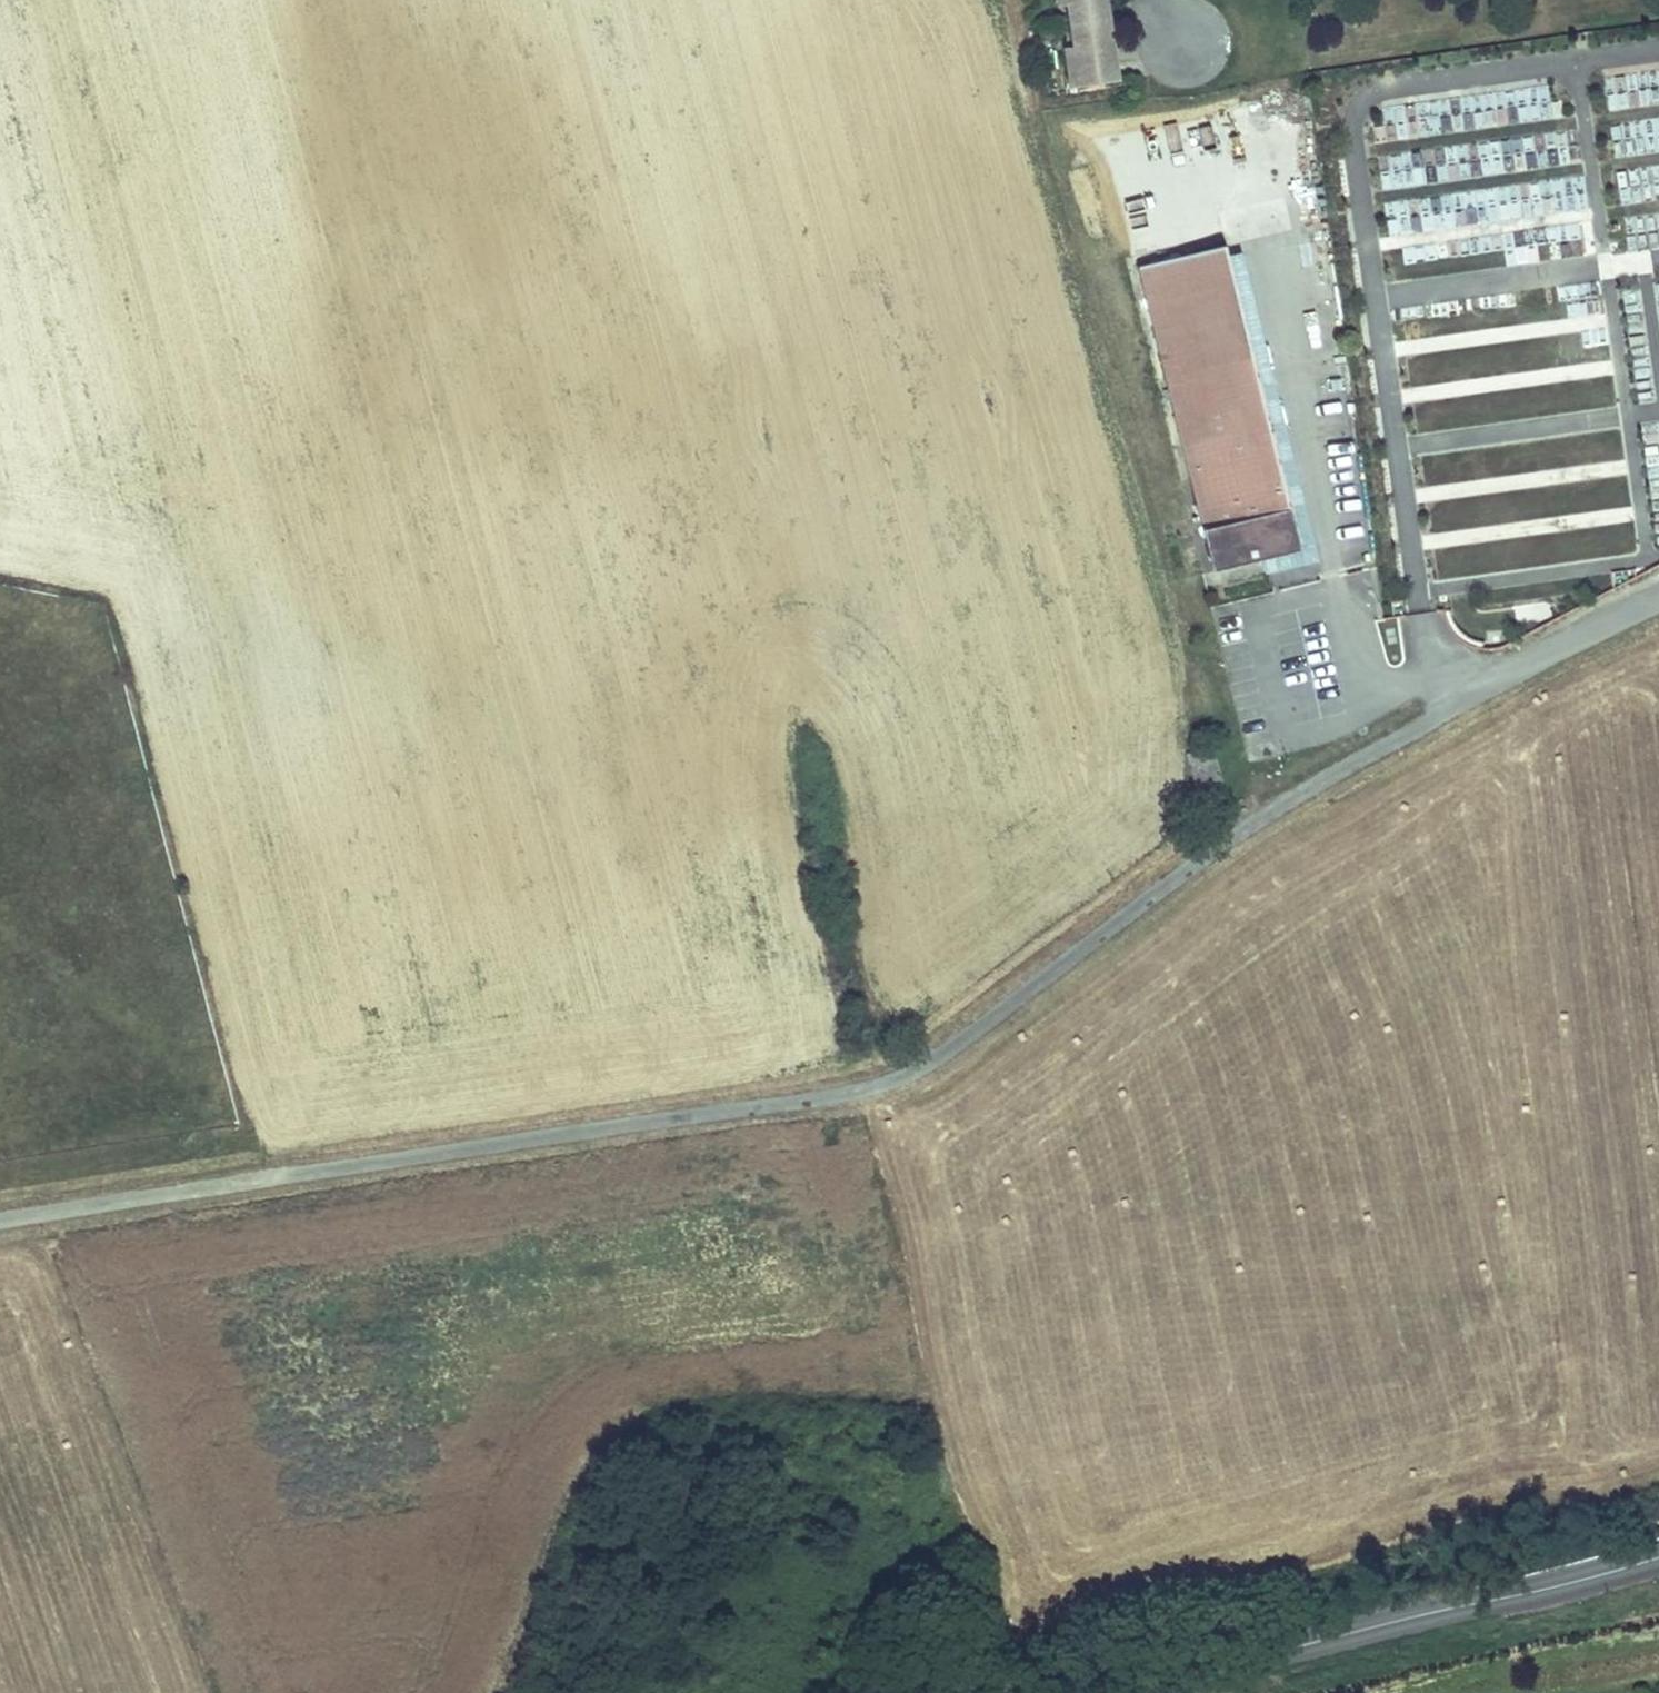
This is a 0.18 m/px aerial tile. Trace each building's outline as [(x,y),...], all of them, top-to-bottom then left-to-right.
[(1070,77),(1065,78),(1067,92),(1106,87),(1102,59),(1109,58),(1100,0),(1059,0),(1070,77)] [(1106,87),(1112,86),(1109,58),(1102,59),(1106,87)] [(1224,252),(1136,273),(1209,580),(1297,558),(1224,252)]
